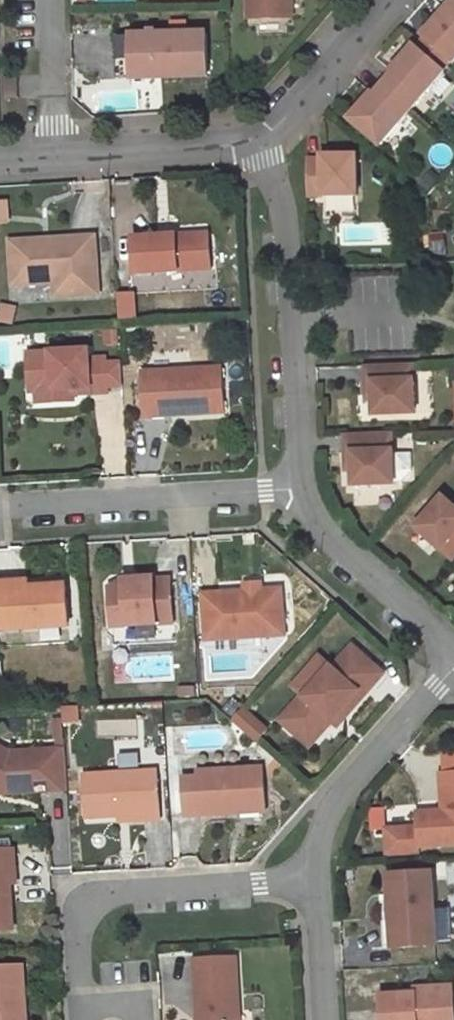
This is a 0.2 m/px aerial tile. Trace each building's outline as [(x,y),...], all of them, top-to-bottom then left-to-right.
[(250,19),(286,18),(286,0),(249,0),(250,19)] [(450,13),(447,10),(424,36),(427,38),(423,43),(449,66),(453,61),(453,62),(453,8),(450,13)] [(208,33),(132,35),(133,79),(209,77),(208,33)] [(117,36),(118,79),(133,79),(132,35),(117,36)] [(396,74),(386,85),(414,109),(446,73),(445,71),(449,66),(423,43),(418,48),(416,46),(393,72),(396,74)] [(374,94),(351,119),(381,146),(414,109),(386,85),(376,96),(374,94)] [(309,159),(309,196),(358,196),(358,155),(323,156),(323,159),(309,159)] [(8,201),(0,202),(0,224),(10,223),(8,201)] [(178,236),(134,239),(137,275),(213,270),(210,239),(178,241),(178,236)] [(55,284),(66,284),(67,297),(99,296),(97,238),(12,242),(14,286),(55,284)] [(55,284),(56,298),(67,297),(66,284),(55,284)] [(1,307),(0,311),(0,322),(15,325),(18,311),(1,307)] [(90,350),(42,353),(43,369),(30,370),(31,392),(38,392),(54,391),(55,403),(75,401),(75,394),(74,389),(92,388),(93,393),(109,392),(109,387),(108,364),(108,359),(91,359),(90,350)] [(30,370),(43,369),(42,353),(29,354),(30,370)] [(108,364),(109,387),(124,386),(123,363),(108,364)] [(406,380),(406,364),(366,366),(367,383),(374,383),(374,400),(375,415),(416,414),(415,380),(406,380)] [(406,380),(415,380),(414,364),(406,364),(406,380)] [(144,373),(146,418),(175,416),(174,411),(204,409),(204,414),(226,413),(223,368),(144,373)] [(39,403),(55,403),(54,391),(38,392),(39,403)] [(385,435),(345,437),(346,454),(353,453),(354,471),(354,486),(396,484),(395,482),(403,481),(413,471),(413,454),(394,454),(394,451),(386,451),(385,435)] [(385,435),(386,451),(394,451),(394,435),(385,435)] [(444,498),(417,528),(442,551),(447,545),(453,550),(453,506),(444,498)] [(442,551),(453,561),(453,550),(447,545),(442,551)] [(113,607),(114,625),(175,622),(174,578),(158,579),(158,577),(127,579),(127,591),(113,607)] [(112,588),(113,607),(127,591),(127,579),(112,588)] [(1,591),(30,589),(30,586),(30,580),(1,582),(1,591)] [(207,640),(286,636),(283,589),(262,590),(262,583),(247,584),(248,591),(204,594),(207,640)] [(30,589),(1,591),(3,629),(71,625),(68,584),(30,586),(30,589)] [(305,696),(283,722),(306,743),(328,718),(333,723),(348,707),(353,711),(366,697),(361,692),(380,670),(354,647),(335,670),(333,668),(307,698),(305,696)] [(333,723),(339,728),(353,711),(348,707),(333,723)] [(237,725),(263,741),(273,727),(247,710),(237,725)] [(328,718),(306,743),(312,748),(333,723),(328,718)] [(69,790),(67,750),(13,753),(0,747),(0,791),(4,793),(69,790)] [(200,778),(185,779),(187,816),(238,813),(238,807),(267,805),(264,768),(199,772),(200,778)] [(158,771),(86,775),(88,818),(145,815),(145,821),(161,820),(158,771)] [(443,773),(445,810),(419,811),(420,826),(421,846),(453,845),(453,773),(443,773)] [(420,826),(388,828),(389,853),(453,850),(453,845),(421,846),(420,826)] [(0,851),(0,931),(13,931),(9,868),(15,867),(14,850),(0,851)] [(390,875),(395,948),(439,945),(439,942),(453,940),(453,930),(452,908),(436,909),(434,871),(390,875)] [(197,960),(200,1019),(241,1019),(238,958),(197,960)] [(0,967),(0,1019),(28,1019),(24,966),(0,967)] [(416,989),(416,994),(381,996),(383,1019),(453,1019),(453,998),(453,986),(416,989)]
